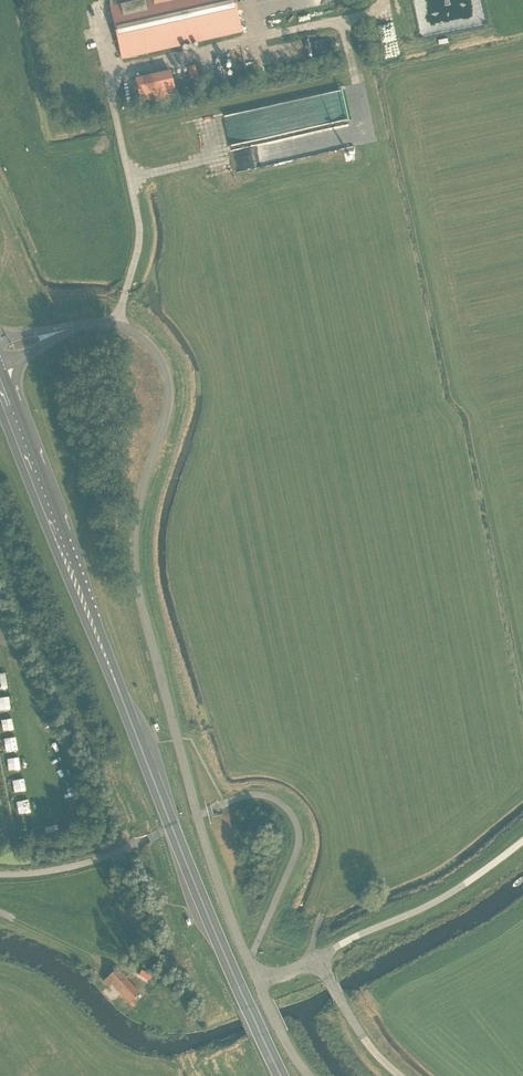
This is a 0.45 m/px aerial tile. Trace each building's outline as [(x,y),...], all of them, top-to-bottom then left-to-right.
[(242,32),(235,0),(109,0),(122,58),(242,32)] [(271,13),(283,12),(282,0),(270,0),(271,13)] [(197,76),(194,65),(187,67),(189,77),(197,76)] [(141,104),(175,96),(170,71),(135,78),(141,104)] [(0,696),(0,711),(11,710),(10,695),(0,696)] [(2,731),(13,730),(12,717),(1,718),(2,731)] [(16,735),(6,736),(7,751),(18,750),(16,735)] [(8,757),(12,770),(22,768),(19,755),(8,757)] [(24,777),(13,779),(16,793),(26,791),(24,777)] [(133,1007),(137,1004),(133,1000),(139,993),(117,969),(103,981),(108,986),(111,983),(133,1007)]
